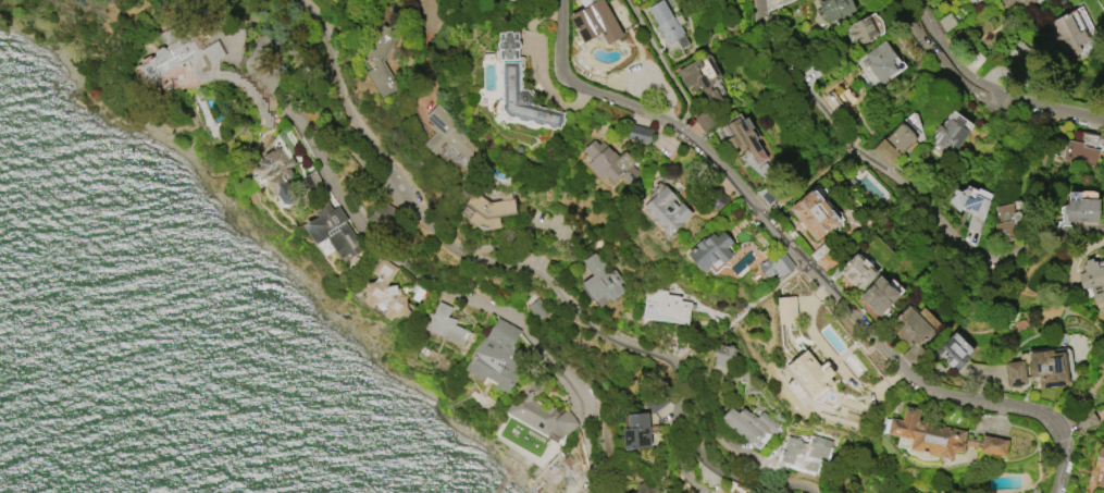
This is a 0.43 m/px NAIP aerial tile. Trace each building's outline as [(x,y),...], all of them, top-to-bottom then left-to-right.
[(583,8),(578,0),(603,0),(623,36),(607,46),(600,34),(583,44),(568,16),(583,8)] [(647,9),(660,0),(662,0),(673,17),(679,14),(684,22),(679,25),(684,34),(668,44),(661,34),(657,36),(652,27),(657,24),(647,9)] [(818,2),(823,0),(850,0),(855,11),(848,13),(849,15),(841,19),(841,17),(829,22),(826,23),(818,2)] [(1005,9),(999,0),(1035,0),(1020,11),(1014,3),(1005,9)] [(1045,24),(1074,9),(1090,39),(1060,54),(1045,24)] [(943,29),(936,20),(950,11),(957,23),(945,32),(943,29)] [(770,15),(780,16),(779,24),(764,23),(765,15),(770,16),(770,15)] [(868,15),(878,36),(860,44),(859,42),(853,46),(852,42),(849,42),(845,34),(846,33),(844,27),(852,24),(851,23),(868,15)] [(378,53),(396,44),(386,25),(371,33),(377,44),(359,54),(367,69),(364,71),(379,99),(397,89),(378,53)] [(272,126),(271,114),(267,112),(273,101),(272,97),(275,90),(275,72),(269,69),(269,32),(257,32),(244,56),(242,57),(234,71),(218,71),(218,64),(225,51),(219,47),(217,40),(198,46),(190,42),(165,49),(157,45),(151,55),(139,59),(133,70),(137,82),(160,94),(214,77),(243,93),(243,98),(256,105),(256,127),(272,126)] [(517,32),(517,60),(498,60),(498,33),(517,32)] [(883,40),(895,57),(891,60),(893,63),(892,63),(897,70),(879,83),(881,85),(871,93),(851,64),(877,46),(877,45),(883,40)] [(675,71),(707,53),(710,54),(712,60),(712,63),(721,77),(710,84),(714,88),(715,88),(721,99),(710,106),(702,89),(699,90),(695,83),(685,88),(675,71)] [(563,119),(562,125),(560,124),(559,128),(555,127),(555,130),(548,127),(548,126),(543,124),(542,126),(532,123),(533,122),(526,121),(526,122),(517,120),(518,119),(513,118),(512,119),(507,116),(500,109),(503,103),(500,101),(500,93),(503,93),(503,88),(499,88),(500,75),(498,75),(498,70),(500,70),(500,65),(501,65),(501,62),(518,62),(518,65),(520,65),(522,67),(522,76),(520,76),(520,82),(522,82),(522,86),(519,89),(528,89),(528,98),(532,98),(532,103),(537,103),(536,107),(546,110),(547,107),(553,109),(551,110),(562,113),(561,119),(563,119)] [(830,94),(839,85),(848,97),(839,107),(830,98),(828,96),(830,94)] [(422,144),(435,155),(440,150),(464,172),(483,151),(434,106),(422,118),(435,130),(422,144)] [(703,133),(694,120),(694,116),(704,110),(715,124),(703,133)] [(916,136),(924,127),(908,113),(900,121),(916,136)] [(746,118),(752,126),(748,130),(753,135),(754,134),(757,137),(754,139),(761,150),(753,157),(747,150),(743,153),(739,147),(733,151),(725,140),(731,136),(722,125),(735,115),(741,122),(746,118)] [(956,116),(964,122),(960,126),(968,132),(956,149),(952,146),(947,151),(945,148),(944,149),(936,144),(929,138),(939,125),(945,130),(946,128),(945,127),(951,121),(953,122),(956,116)] [(886,137),(901,123),(903,125),(915,137),(901,151),(897,148),(896,149),(895,150),(898,153),(888,164),(872,149),(882,138),(893,149),(894,147),(889,143),(890,141),(886,137)] [(630,124),(652,130),(648,145),(627,139),(630,124)] [(582,150),(593,139),(597,145),(600,141),(609,150),(610,149),(618,157),(623,151),(634,162),(632,164),(643,175),(631,187),(620,176),(612,184),(605,175),(599,180),(586,165),(591,160),(582,150)] [(1065,139),(1082,144),(1081,146),(1099,149),(1095,168),(1060,161),(1065,139)] [(279,208),(295,199),(285,180),(293,176),(288,167),(294,164),(283,145),(253,162),(279,208)] [(642,208),(665,186),(675,197),(671,201),(675,206),(680,202),(691,214),(682,222),(668,236),(642,208)] [(714,186),(727,199),(716,210),(703,197),(714,186)] [(774,199),(765,207),(753,192),(765,187),(774,199)] [(954,188),(960,192),(960,194),(972,199),(975,195),(989,201),(979,233),(966,229),(970,214),(960,210),(958,213),(947,204),(954,188)] [(787,208),(809,190),(811,192),(815,189),(832,211),(839,219),(835,221),(836,223),(833,226),(815,242),(787,208)] [(500,226),(499,216),(514,214),(512,190),(499,191),(500,197),(464,201),(467,230),(500,226)] [(1099,199),(1097,222),(1066,222),(1066,215),(1063,215),(1064,205),(1066,205),(1066,200),(1068,200),(1068,192),(1079,192),(1079,199),(1099,199)] [(364,248),(336,206),(331,209),(326,201),(312,210),(316,216),(302,225),(315,245),(326,238),(342,263),(364,248)] [(994,207),(1012,204),(1013,212),(1018,211),(1020,221),(1014,222),(1017,234),(1014,235),(1015,239),(997,243),(994,224),(997,224),(994,207)] [(716,237),(722,232),(732,243),(725,248),(732,255),(722,263),(718,259),(704,273),(685,252),(702,238),(704,241),(712,233),(716,237)] [(833,259),(836,261),(834,263),(835,264),(833,266),(826,273),(809,256),(821,245),(833,259)] [(856,251),(871,266),(870,267),(878,273),(860,292),(841,275),(834,283),(827,275),(834,269),(838,264),(844,264),(849,259),(856,251)] [(592,275),(583,263),(585,262),(583,260),(593,252),(595,255),(596,254),(609,271),(612,269),(621,281),(618,284),(622,289),(621,291),(623,293),(611,301),(604,291),(592,298),(581,283),(592,275)] [(783,252),(794,267),(780,279),(776,272),(768,279),(767,276),(766,278),(758,268),(759,267),(757,264),(758,263),(759,264),(767,259),(770,262),(783,252)] [(409,310),(405,317),(401,315),(393,316),(389,320),(383,316),(385,312),(384,306),(379,303),(372,303),(370,307),(363,301),(365,298),(363,289),(360,286),(365,280),(368,282),(372,282),(375,276),(369,272),(380,257),(396,269),(384,286),(395,284),(395,287),(398,287),(399,292),(405,296),(404,298),(406,309),(409,310)] [(1097,268),(1103,265),(1103,283),(1102,284),(1103,291),(1103,305),(1102,306),(1100,299),(1093,301),(1089,288),(1084,289),(1084,288),(1081,289),(1076,274),(1083,272),(1080,261),(1094,257),(1097,268)] [(786,284),(797,275),(806,287),(795,295),(786,284)] [(879,275),(898,295),(878,316),(877,316),(870,308),(858,296),(879,275)] [(690,301),(686,324),(678,323),(678,321),(670,320),(671,318),(654,316),(654,313),(653,313),(654,308),(656,308),(656,306),(654,306),(654,303),(644,301),(645,292),(644,289),(653,283),(660,284),(659,289),(666,291),(666,295),(680,296),(680,300),(690,301)] [(776,297),(777,324),(796,323),(795,296),(776,297)] [(526,306),(538,321),(549,312),(536,297),(526,306)] [(452,324),(468,332),(461,347),(422,329),(427,318),(425,318),(427,312),(432,315),(438,301),(450,308),(447,316),(456,319),(452,324)] [(907,305),(933,331),(932,332),(933,334),(930,337),(929,336),(918,346),(925,353),(910,367),(900,356),(908,347),(888,326),(897,317),(896,316),(907,305)] [(465,371),(508,392),(516,374),(512,372),(518,359),(508,354),(520,330),(492,316),(465,371)] [(964,353),(969,358),(959,368),(951,359),(947,362),(940,355),(943,352),(938,346),(947,336),(953,343),(952,344),(963,354),(964,353)] [(719,344),(732,347),(731,352),(737,353),(735,368),(715,363),(715,361),(714,361),(715,356),(714,355),(715,348),(718,349),(719,344)] [(1029,353),(1051,349),(1052,354),(1063,353),(1066,375),(1067,384),(1039,387),(1038,377),(1035,377),(1028,378),(1028,377),(1027,362),(1028,362),(1027,356),(1029,356),(1029,353)] [(786,366),(805,350),(808,350),(809,352),(820,365),(826,360),(835,371),(834,373),(830,381),(831,382),(813,398),(810,396),(809,396),(797,382),(786,369),(786,366)] [(1026,377),(1026,384),(1006,386),(1005,378),(1003,362),(1022,360),(1026,377)] [(522,387),(526,379),(537,384),(535,387),(529,398),(536,403),(535,404),(546,410),(548,406),(553,408),(550,411),(557,416),(566,409),(578,424),(555,442),(505,412),(512,398),(514,399),(522,387)] [(668,402),(652,414),(641,398),(657,386),(668,402)] [(885,434),(890,418),(901,420),(904,406),(919,409),(917,421),(965,431),(964,437),(980,441),(981,435),(1007,441),(1004,457),(977,452),(978,448),(965,445),(963,453),(953,451),(951,458),(908,449),(910,440),(885,434)] [(730,407),(737,412),(742,407),(748,412),(749,411),(756,418),(761,411),(773,421),(766,431),(755,444),(753,443),(752,444),(742,437),(744,435),(741,433),(740,435),(734,431),(735,429),(732,427),(731,429),(722,421),(723,420),(721,418),(730,407)] [(647,412),(650,447),(624,449),(622,429),(628,428),(625,415),(647,412)] [(814,435),(831,441),(826,461),(819,459),(815,472),(804,468),(791,465),(779,460),(781,455),(786,436),(810,444),(814,435)] [(1097,446),(1103,447),(1103,489),(1096,488),(1099,481),(1095,481),(1099,467),(1093,466),(1097,446)] [(649,481),(653,492),(628,492),(637,490),(636,484),(649,481)]
